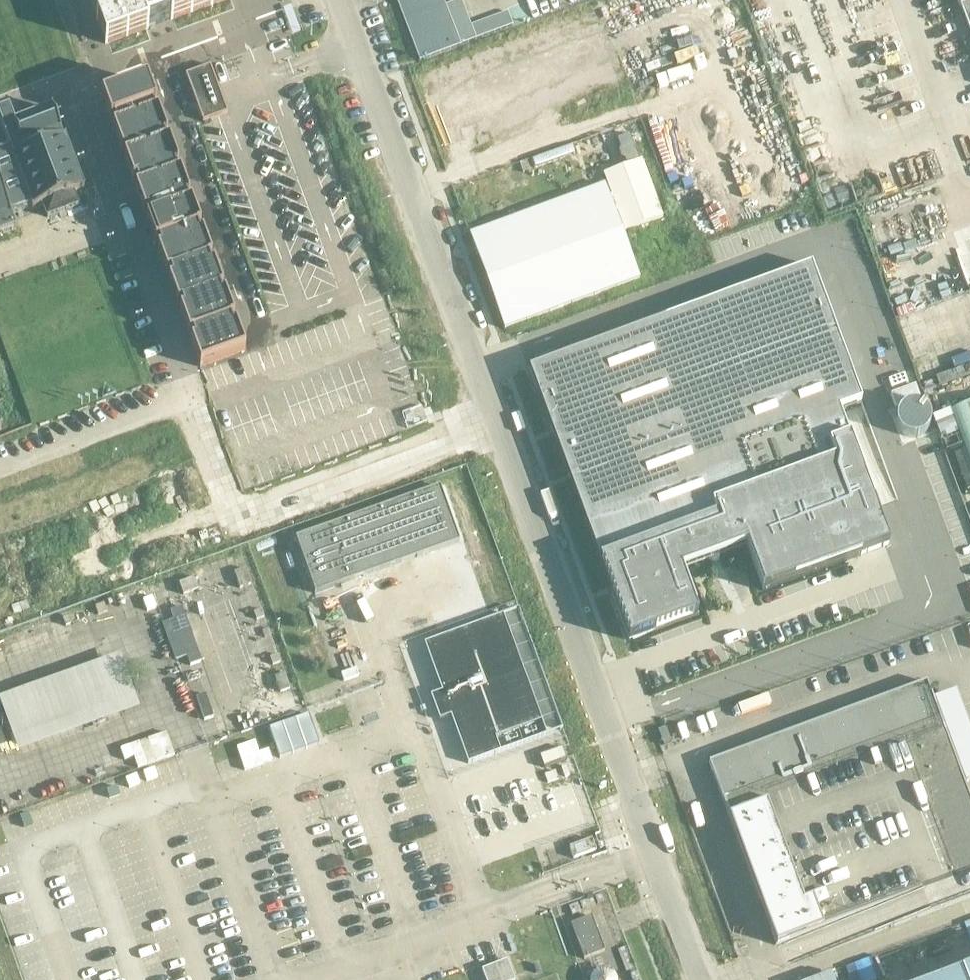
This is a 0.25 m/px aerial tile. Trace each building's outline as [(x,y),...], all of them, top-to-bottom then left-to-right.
[(105,44),(223,0),(89,0),(105,44)] [(397,1),(419,60),(460,44),(443,0),(398,0),(397,1)] [(960,7),(969,35),(969,3),(960,7)] [(210,65),(185,74),(203,121),(227,112),(210,65)] [(146,82),(101,99),(110,124),(113,123),(115,128),(112,129),(121,154),(125,153),(127,158),(123,160),(132,185),(136,183),(138,189),(134,190),(144,215),(147,214),(149,219),(146,221),(155,245),(158,244),(160,250),(157,251),(166,276),(169,274),(171,280),(168,281),(177,306),(180,305),(183,310),(179,312),(188,336),(192,335),(194,341),(190,342),(200,367),(245,350),(236,325),(232,327),(230,321),(234,320),(225,295),(221,296),(219,291),(222,289),(213,265),(210,266),(208,260),(211,259),(202,234),(199,235),(197,230),(200,229),(191,204),(188,205),(186,200),(189,198),(180,173),(176,175),(174,169),(178,168),(169,143),(165,144),(163,139),(167,138),(157,113),(154,114),(152,108),(155,107),(146,82)] [(53,107),(14,120),(9,108),(0,111),(0,119),(10,148),(9,148),(12,157),(65,138),(53,107)] [(85,188),(66,138),(65,138),(12,157),(12,158),(30,206),(31,206),(32,208),(42,204),(47,217),(79,205),(74,192),(85,188)] [(0,152),(0,187),(10,214),(30,206),(12,158),(12,157),(9,148),(0,152)] [(605,184),(469,234),(504,328),(639,279),(617,217),(618,216),(619,216),(626,234),(643,227),(663,220),(653,192),(642,164),(624,171),(605,178),(612,196),(617,211),(616,212),(615,212),(605,184)] [(15,229),(10,214),(0,187),(0,235),(15,229)] [(697,615),(695,609),(681,570),(746,546),(763,591),(888,545),(838,410),(861,401),(811,265),(528,369),(547,420),(553,435),(567,474),(569,480),(608,587),(628,641),(697,615)] [(915,384),(890,394),(895,407),(920,398),(915,384)] [(951,410),(969,462),(969,403),(951,410)] [(440,486),(295,539),(315,595),(461,543),(440,486)] [(178,663),(200,656),(187,613),(164,620),(178,663)] [(546,734),(503,614),(424,643),(441,691),(430,695),(439,720),(450,716),(467,763),(546,734)] [(0,692),(0,695),(16,748),(140,710),(123,655),(0,692)] [(961,773),(926,681),(708,762),(722,798),(776,945),(922,890),(922,892),(777,946),(784,966),(803,959),(803,960),(969,898),(969,870),(957,875),(925,787),(961,773)] [(212,715),(204,693),(195,696),(203,718),(212,715)] [(539,755),(544,768),(566,759),(562,747),(539,755)] [(591,839),(570,847),(573,858),(595,849),(591,839)] [(583,959),(604,951),(591,916),(570,924),(583,959)] [(508,961),(483,970),(487,979),(515,979),(508,961)] [(946,979),(969,979),(969,971),(946,979)]
